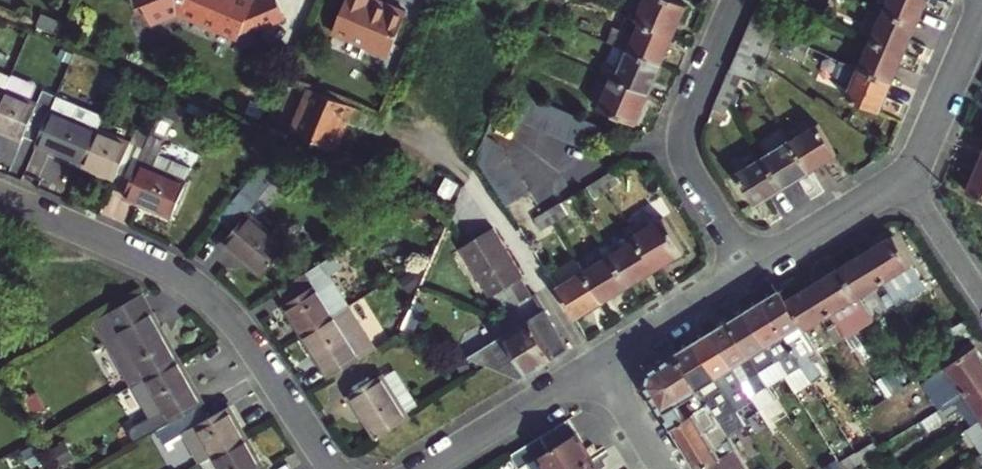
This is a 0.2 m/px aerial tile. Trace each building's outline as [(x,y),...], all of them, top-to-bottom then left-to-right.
[(256,0),(135,0),(137,6),(144,4),(152,25),(181,14),(239,40),(257,33),(256,30),(285,18),(278,0),(257,0),(256,0)] [(333,32),(389,57),(406,15),(389,8),(388,12),(370,4),(371,0),(346,0),(333,32)] [(674,35),(687,4),(678,0),(645,0),(637,19),(674,35)] [(785,11),(789,3),(790,0),(761,0),(785,11)] [(916,25),(927,0),(889,0),(884,11),(916,25)] [(884,11),(871,40),(903,55),(916,25),(884,11)] [(627,15),(615,42),(662,62),(674,35),(637,19),(627,15)] [(802,25),(791,20),(784,34),(796,39),(802,25)] [(796,39),(784,34),(779,46),(790,52),(796,39)] [(871,40),(859,68),(891,83),(903,55),(871,40)] [(532,41),(526,54),(540,60),(546,46),(532,41)] [(603,71),(613,75),(650,91),(662,62),(615,42),(603,71)] [(833,81),(850,89),(846,96),(879,111),(891,83),(859,68),(842,60),(833,81)] [(650,91),(613,75),(600,107),(637,122),(650,91)] [(311,87),(287,142),(332,161),(349,121),(363,126),(369,112),(311,87)] [(0,99),(0,131),(21,141),(22,137),(36,143),(50,110),(4,90),(0,99)] [(546,107),(558,112),(571,117),(585,123),(598,128),(600,123),(587,118),(573,112),(560,107),(548,101),(534,95),(521,90),(518,95),(532,101),(546,107)] [(537,128),(549,133),(562,139),(576,145),(588,150),(598,128),(585,123),(571,117),(558,112),(546,107),(532,101),(518,95),(509,117),(523,122),(537,128)] [(718,95),(713,108),(725,113),(730,100),(718,95)] [(100,120),(54,101),(50,110),(96,130),(100,120)] [(80,166),(96,130),(50,110),(36,143),(34,146),(48,152),(80,166)] [(819,123),(792,140),(810,170),(837,154),(819,123)] [(96,130),(80,166),(113,181),(114,177),(128,184),(136,165),(143,151),(96,130)] [(490,183),(498,196),(504,206),(528,191),(529,193),(530,192),(523,180),(515,167),(508,156),(501,146),(499,145),(485,138),(477,157),(475,160),(482,172),(490,183)] [(765,156),(783,186),(810,170),(792,140),(765,156)] [(143,151),(136,165),(184,185),(190,171),(143,151)] [(756,203),(783,186),(765,156),(737,172),(756,203)] [(979,161),(966,190),(981,197),(981,163),(979,161)] [(128,184),(122,199),(168,220),(184,185),(136,165),(128,184)] [(261,166),(214,218),(229,231),(218,244),(257,277),(281,250),(244,217),(277,180),(261,166)] [(600,177),(607,188),(623,178),(616,167),(600,177)] [(600,177),(589,184),(595,195),(607,188),(600,177)] [(568,211),(562,200),(547,209),(553,220),(568,211)] [(542,212),(535,217),(541,227),(553,220),(547,209),(542,212)] [(634,232),(636,235),(656,267),(684,250),(663,214),(634,232)] [(500,288),(511,306),(535,290),(523,273),(527,271),(496,222),(463,243),(494,292),(500,288)] [(893,233),(866,249),(885,278),(911,262),(893,233)] [(636,235),(610,251),(630,283),(656,267),(636,235)] [(866,249),(840,265),(858,294),(885,278),(866,249)] [(610,251),(583,268),(603,300),(630,283),(610,251)] [(281,304),(299,333),(329,315),(343,307),(324,277),(337,269),(329,256),(316,264),(276,290),(284,302),(281,304)] [(911,262),(885,278),(891,288),(901,281),(910,295),(925,285),(911,262)] [(840,265),(814,281),(832,310),(858,294),(840,265)] [(603,300),(583,268),(555,285),(559,291),(576,317),(603,300)] [(858,294),(865,305),(884,294),(883,293),(891,288),(885,278),(858,294)] [(832,310),(814,281),(787,297),(801,320),(805,327),(832,310)] [(899,301),(910,295),(901,281),(891,288),(899,301)] [(781,287),(763,297),(794,347),(804,340),(794,325),(801,320),(787,297),(781,287)] [(884,294),(891,307),(899,301),(891,288),(883,293),(884,294)] [(794,347),(763,297),(746,308),(767,342),(776,358),(784,354),(793,368),(803,362),(794,347)] [(121,389),(135,382),(168,364),(151,335),(148,336),(127,298),(96,315),(80,324),(119,390),(121,389)] [(368,351),(343,307),(329,315),(299,333),(317,365),(320,363),(329,376),(368,351)] [(746,308),(729,318),(760,367),(769,362),(759,346),(767,342),(746,308)] [(849,314),(838,320),(847,334),(857,328),(849,314)] [(520,376),(568,347),(560,334),(546,343),(530,317),(470,354),(492,364),(520,376)] [(760,367),(729,318),(711,329),(742,378),(759,405),(776,394),(760,367)] [(837,340),(847,334),(838,320),(829,326),(837,340)] [(742,378),(711,329),(706,332),(694,340),(724,389),(742,378)] [(694,340),(677,350),(708,400),(724,389),(694,340)] [(759,346),(769,362),(776,358),(767,342),(759,346)] [(947,363),(964,390),(981,378),(981,353),(976,344),(947,363)] [(646,382),(672,423),(708,400),(677,350),(650,368),(646,382)] [(135,382),(121,389),(144,430),(186,406),(191,403),(168,364),(135,382)] [(814,380),(805,366),(799,370),(808,383),(814,380)] [(344,396),(371,440),(403,420),(375,377),(344,396)] [(964,390),(981,416),(981,415),(981,378),(964,390)] [(936,395),(942,404),(956,395),(949,386),(936,395)] [(956,395),(961,404),(973,422),(981,416),(964,390),(956,395)] [(956,395),(942,404),(948,413),(961,404),(956,395)] [(672,423),(698,467),(735,445),(708,400),(672,423)] [(195,421),(186,406),(144,430),(141,431),(150,446),(172,434),(183,427),(200,457),(233,438),(216,408),(195,421)] [(183,427),(172,434),(189,463),(200,457),(183,427)] [(542,453),(552,468),(575,468),(596,456),(589,445),(586,447),(577,432),(542,453)] [(200,457),(207,468),(251,468),(233,438),(200,457)] [(977,456),(981,452),(981,438),(971,446),(977,456)] [(698,467),(700,468),(750,468),(735,445),(698,467)] [(542,453),(532,460),(538,468),(552,468),(542,453)] [(604,468),(596,456),(575,468),(603,468),(604,468)] [(189,463),(192,468),(207,468),(200,457),(189,463)]
